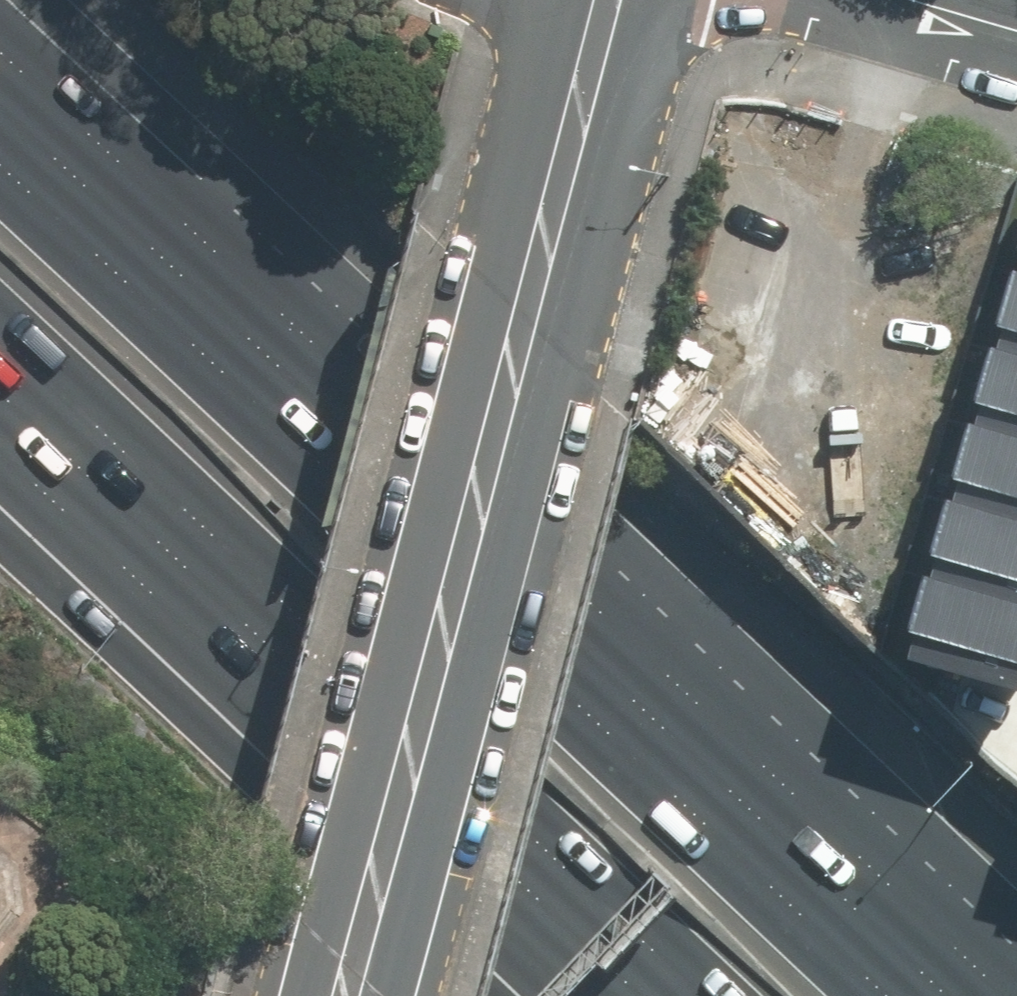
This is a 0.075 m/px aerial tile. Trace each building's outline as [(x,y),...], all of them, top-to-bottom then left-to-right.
[(1013,271),(991,348),(1016,355),(1016,272),(1013,271)] [(991,348),(969,424),(1016,438),(1016,355),(991,348)] [(969,424),(946,501),(1016,521),(1016,438),(969,424)] [(946,501),(924,578),(1016,604),(1016,521),(946,501)] [(924,578),(902,654),(1016,688),(1016,604),(924,578)]
